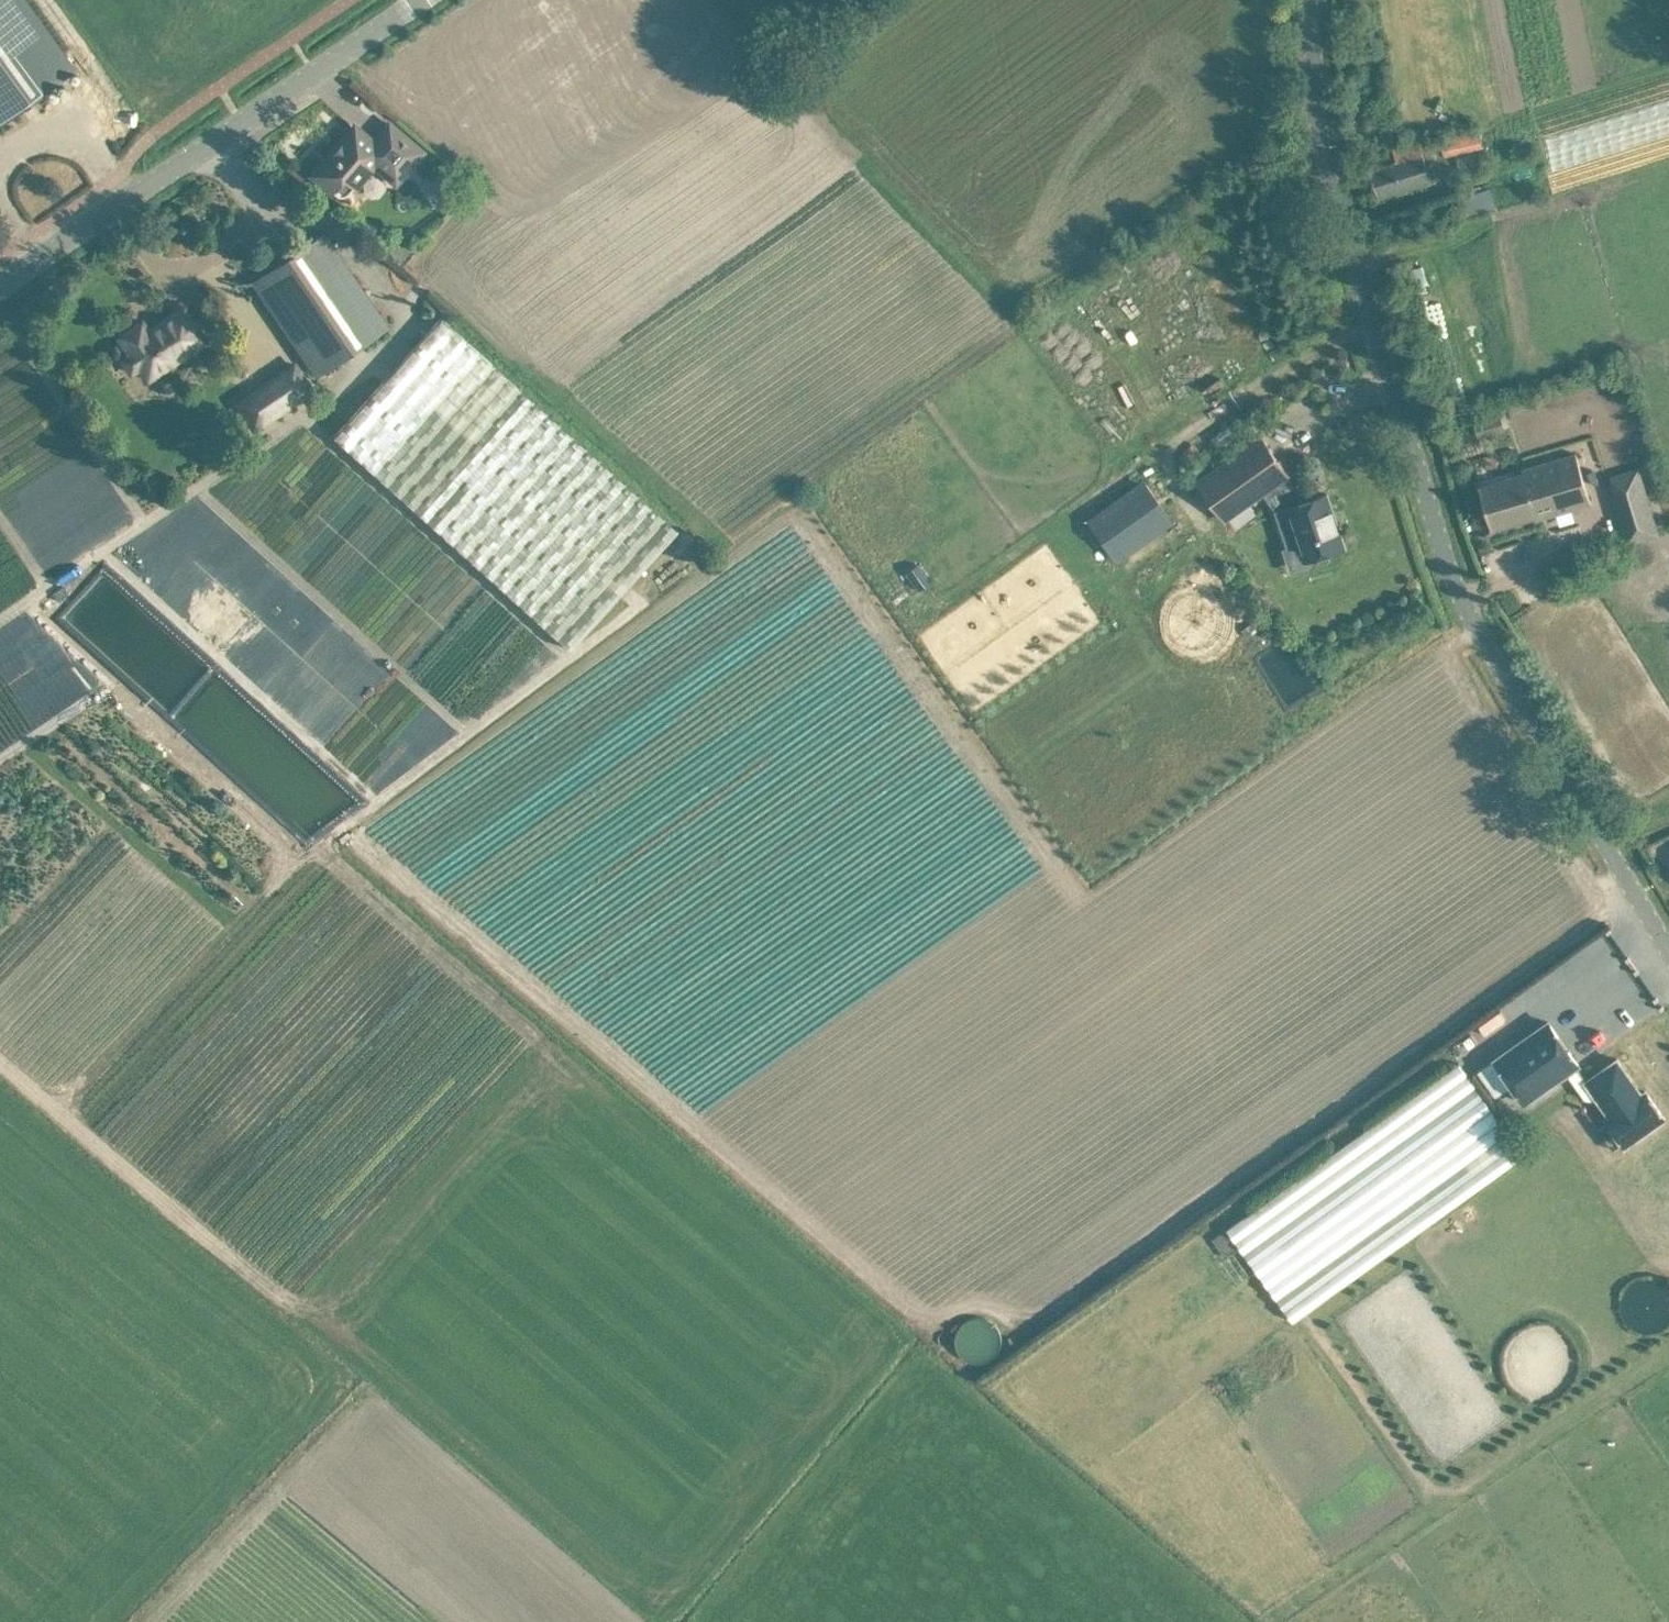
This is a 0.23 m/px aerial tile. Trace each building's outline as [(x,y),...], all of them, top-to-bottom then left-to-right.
[(67,74),(77,67),(28,0),(0,0),(0,123),(67,74)] [(396,180),(421,151),(389,124),(373,142),(355,126),(314,174),(337,194),(340,195),(342,195),(344,195),(346,194),(348,193),(375,162),(396,180)] [(1441,135),(1440,135),(1444,155),(1483,146),(1478,126),(1441,135)] [(1397,161),(1371,169),(1379,197),(1432,180),(1420,140),(1393,148),(1397,161)] [(445,173),(437,182),(453,196),(461,188),(445,173)] [(1490,187),(1457,197),(1462,215),(1495,205),(1490,187)] [(388,325),(337,250),(325,232),(252,282),(315,374),(388,325)] [(142,320),(118,336),(130,353),(122,358),(131,372),(139,367),(147,379),(206,339),(184,306),(148,330),(142,320)] [(570,649),(678,528),(441,317),(334,437),(570,649)] [(311,387),(294,361),(278,372),(295,398),(311,387)] [(270,415),(253,389),(237,400),(254,425),(270,415)] [(1244,449),(1200,480),(1227,518),(1263,492),(1271,486),(1275,484),(1288,475),(1289,474),(1262,436),(1244,449)] [(1577,451),(1544,461),(1523,467),(1524,471),(1479,484),(1492,528),(1554,511),(1554,512),(1591,501),(1577,451)] [(1639,467),(1609,476),(1615,493),(1612,494),(1626,544),(1660,536),(1639,467)] [(1288,475),(1275,484),(1289,505),(1289,506),(1276,510),(1288,548),(1297,545),(1304,567),(1330,558),(1328,552),(1345,546),(1327,493),(1305,500),(1288,475)] [(1140,481),(1080,523),(1101,555),(1161,511),(1140,481)] [(1588,522),(1587,507),(1572,509),(1573,523),(1588,522)] [(917,563),(905,572),(918,589),(930,580),(917,563)] [(1253,622),(1243,628),(1248,635),(1258,629),(1253,622)] [(1549,1021),(1495,1059),(1513,1084),(1525,1102),(1567,1072),(1584,1097),(1585,1098),(1595,1099),(1599,1097),(1588,1081),(1577,1065),(1579,1064),(1549,1021)] [(1618,1060),(1588,1081),(1599,1097),(1612,1116),(1608,1118),(1610,1121),(1599,1129),(1613,1149),(1624,1141),(1626,1144),(1664,1117),(1646,1092),(1642,1094),(1618,1060)] [(1226,1228),(1212,1239),(1225,1256),(1239,1246),(1241,1249),(1294,1321),(1312,1308),(1314,1307),(1409,1238),(1526,1153),(1519,1143),(1460,1062),(1229,1226),(1226,1228)]
